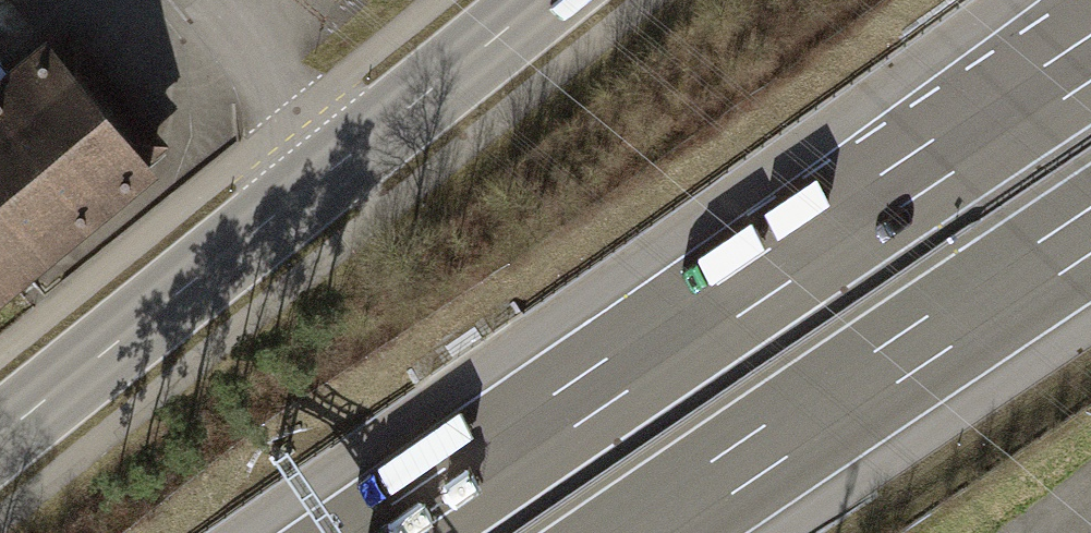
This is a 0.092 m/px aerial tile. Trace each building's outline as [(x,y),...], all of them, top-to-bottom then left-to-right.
[(40,41),(0,74),(0,301),(152,172),(40,41)]
